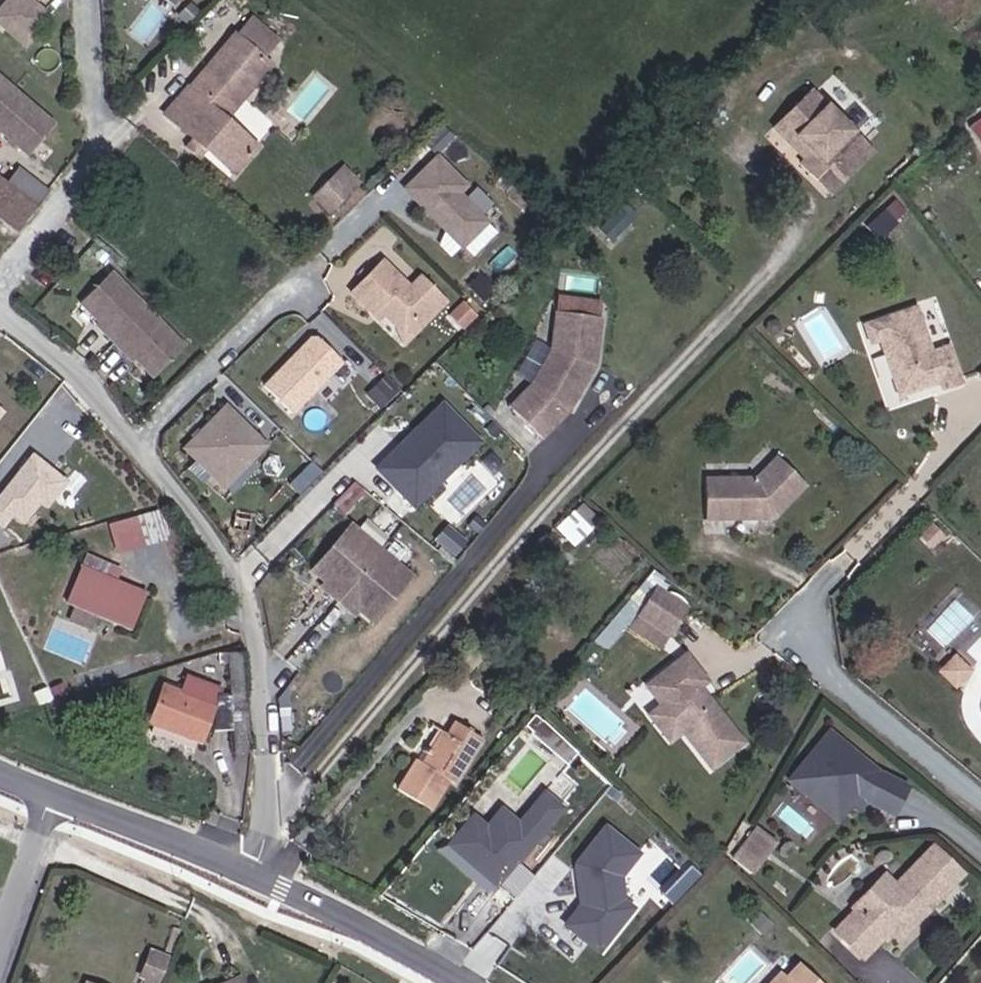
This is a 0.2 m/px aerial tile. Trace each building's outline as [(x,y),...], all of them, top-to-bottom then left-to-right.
[(11,9),(43,38),(68,10),(57,0),(19,0),(11,9)] [(230,119),(220,110),(242,87),(217,64),(200,83),(196,80),(183,97),(201,112),(187,127),(242,175),(265,150),(230,119)] [(0,77),(0,131),(24,153),(51,123),(0,77)] [(250,95),(242,87),(220,110),(230,119),(250,95)] [(778,126),(802,149),(819,164),(810,174),(817,181),(832,195),(872,151),(835,118),(808,93),(778,126)] [(187,127),(201,112),(183,97),(170,112),(187,127)] [(471,182),(442,152),(409,184),(466,243),(492,218),(463,189),(471,182)] [(24,236),(56,188),(20,164),(7,184),(0,179),(0,220),(24,236)] [(332,209),(355,186),(361,182),(346,167),(341,173),(318,195),(332,209)] [(882,237),(902,210),(889,200),(868,227),(882,237)] [(626,237),(643,219),(630,208),(613,226),(626,237)] [(502,229),(492,218),(466,243),(476,254),(502,229)] [(412,284),(385,257),(353,288),(374,310),(379,304),(396,322),(413,322),(430,306),(435,311),(448,299),(423,274),(412,284)] [(186,340),(111,263),(82,291),(108,317),(105,320),(129,344),(132,341),(158,368),(186,340)] [(469,324),(482,311),(469,298),(456,311),(469,324)] [(404,341),(435,311),(430,306),(413,322),(396,322),(404,341)] [(968,379),(955,344),(937,350),(920,306),(870,326),(877,342),(886,339),(902,379),(922,388),(934,384),(937,377),(946,374),(950,386),(968,379)] [(548,368),(532,390),(513,414),(524,425),(543,442),(578,404),(598,364),(599,351),(603,316),(579,312),(559,309),(554,335),(548,368)] [(321,333),(314,333),(266,380),(294,408),(345,358),(321,333)] [(533,338),(518,374),(534,381),(549,345),(533,338)] [(380,408),(398,391),(387,380),(369,397),(380,408)] [(375,466),(417,508),(487,439),(445,397),(375,466)] [(268,442),(229,401),(185,442),(197,454),(202,449),(216,464),(233,464),(244,454),(249,459),(268,442)] [(216,464),(202,449),(197,454),(224,483),(249,459),(244,454),(233,464),(216,464)] [(30,450),(0,488),(0,522),(10,511),(20,520),(38,499),(44,504),(64,478),(30,450)] [(811,492),(783,462),(763,482),(715,478),(716,524),(779,523),(811,492)] [(117,551),(169,537),(161,506),(109,521),(117,551)] [(412,562),(355,507),(313,551),(331,568),(336,563),(358,584),(356,586),(353,590),(371,607),(412,562)] [(577,508),(558,525),(575,544),(593,527),(577,508)] [(63,596),(69,598),(63,612),(84,621),(90,607),(84,605),(109,615),(125,623),(141,588),(115,576),(121,563),(105,555),(91,549),(84,546),(82,552),(80,559),(63,596)] [(679,609),(696,585),(668,564),(650,589),(679,609)] [(699,672),(691,664),(698,657),(689,646),(653,680),(668,698),(687,721),(714,754),(746,728),(699,672)] [(940,669),(957,686),(974,669),(957,652),(940,669)] [(706,667),(698,657),(691,664),(699,672),(706,667)] [(58,671),(37,676),(46,705),(66,699),(58,671)] [(186,684),(169,678),(154,722),(201,739),(218,690),(188,680),(186,684)] [(656,708),(676,731),(687,721),(668,698),(656,708)] [(431,749),(426,745),(400,776),(428,799),(455,765),(462,771),(494,732),(472,713),(460,728),(452,722),(431,749)] [(786,780),(844,823),(866,795),(893,815),(913,789),(828,725),(786,780)] [(474,808),(446,845),(503,888),(568,804),(544,786),(521,816),(504,802),(489,820),(474,808)] [(760,851),(775,830),(758,817),(742,837),(760,851)] [(587,891),(564,924),(605,953),(650,890),(627,873),(645,848),(605,820),(565,876),(587,891)] [(907,935),(968,876),(940,848),(901,886),(890,886),(885,880),(858,906),(861,909),(840,930),(867,957),(887,937),(890,939),(901,928),(907,935)] [(684,872),(664,890),(671,898),(692,881),(684,872)] [(170,953),(151,947),(141,978),(157,982),(161,982),(170,953)] [(791,955),(776,971),(764,982),(819,982),(791,955)] [(776,971),(770,965),(754,982),(764,982),(776,971)]
